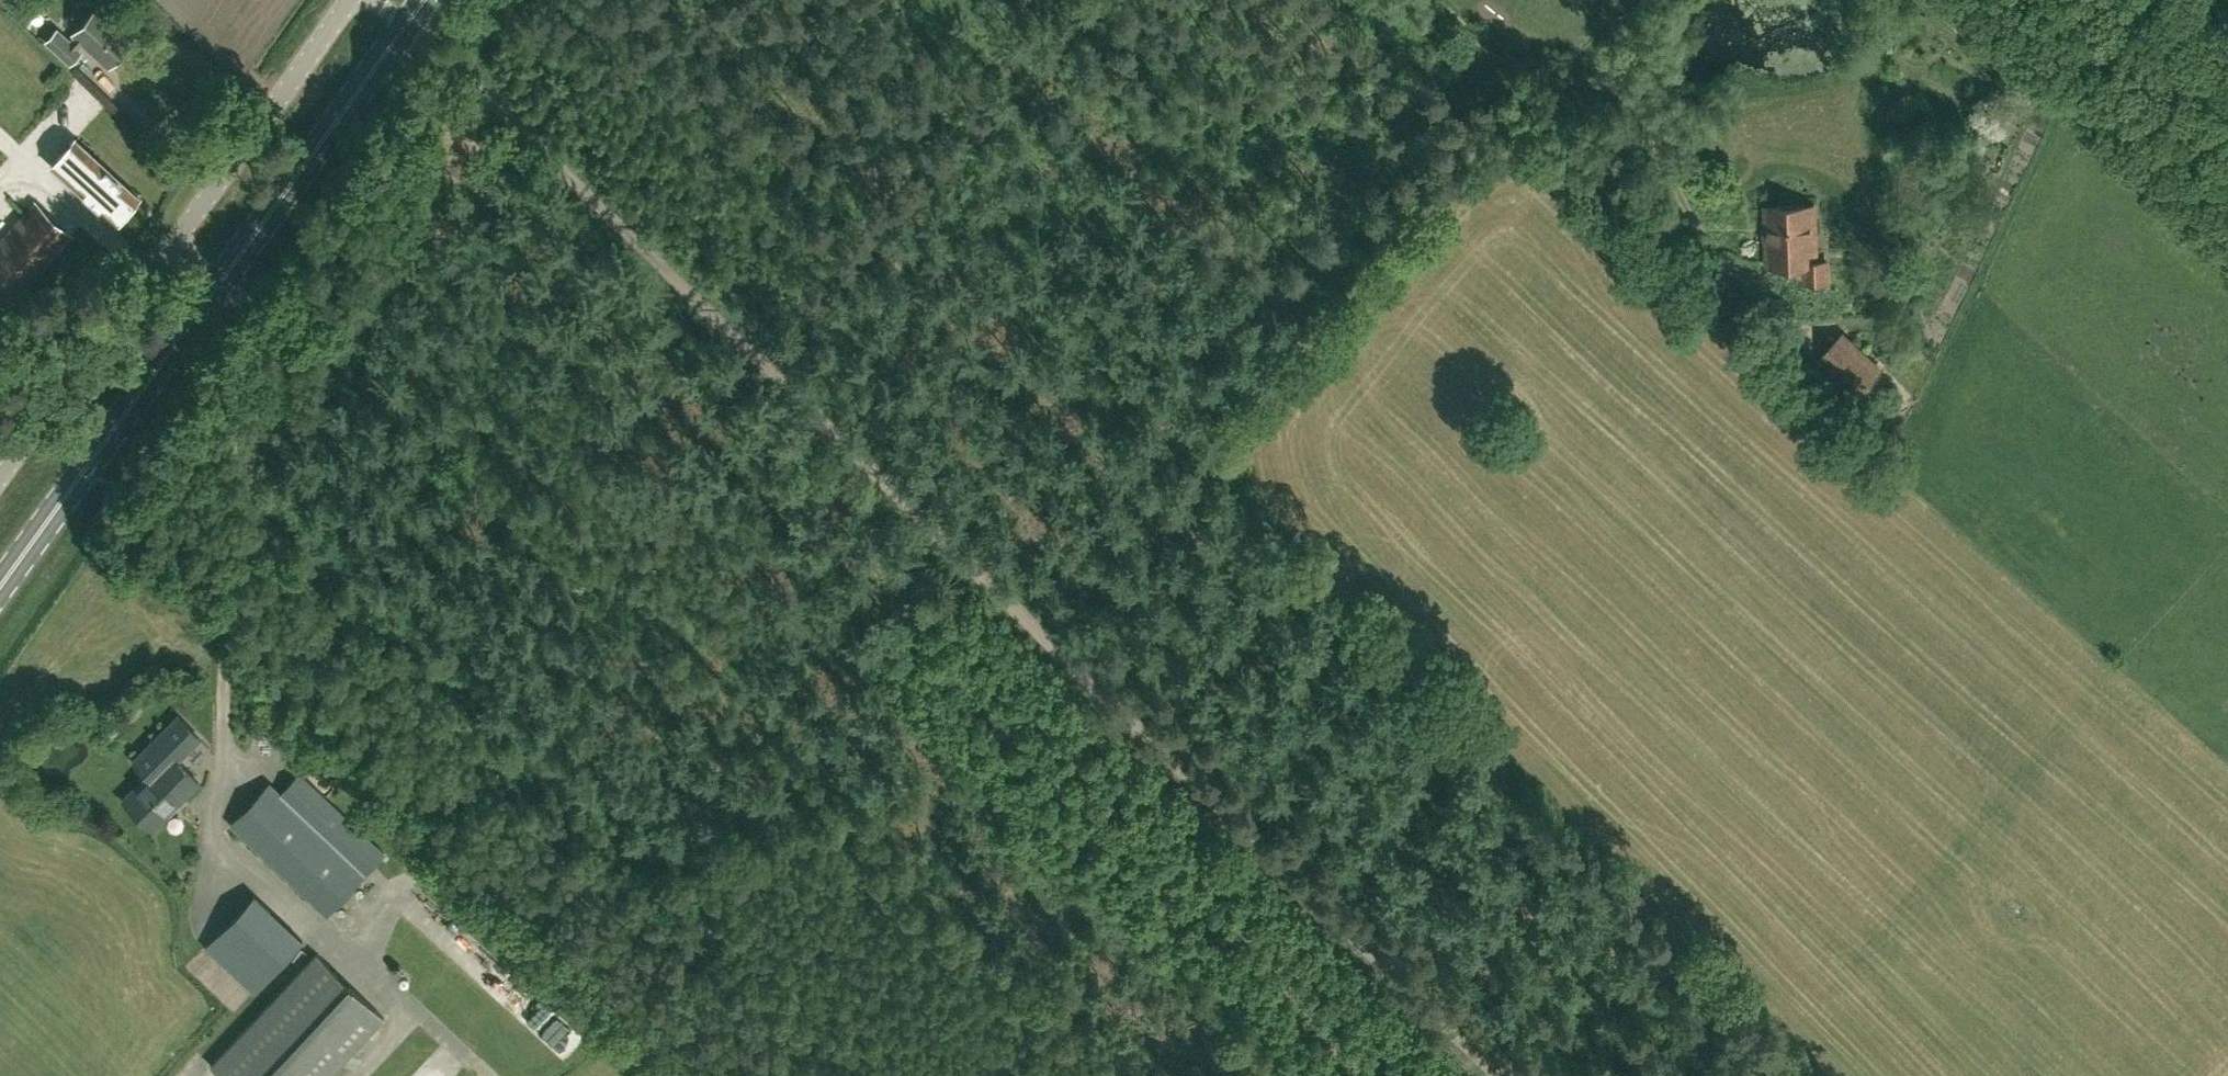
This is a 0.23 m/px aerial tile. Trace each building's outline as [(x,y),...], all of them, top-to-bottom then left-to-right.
[(108,65),(131,39),(97,8),(74,34),(75,35),(69,42),(56,30),(46,41),(70,63),(80,52),(76,48),(82,42),(108,65)] [(114,223),(137,198),(75,140),(51,166),(114,223)] [(71,236),(34,202),(0,239),(0,300),(7,307),(71,236)] [(1815,205),(1766,206),(1768,263),(1806,262),(1806,279),(1828,279),(1827,261),(1816,261),(1815,205)] [(1839,326),(1812,352),(1852,393),(1879,367),(1839,326)] [(133,761),(147,775),(122,800),(152,830),(199,783),(177,760),(200,738),(178,716),(133,761)] [(270,783),(230,824),(326,915),(384,853),(300,773),(281,793),(270,783)] [(220,962),(270,909),(253,893),(203,947),(220,962)] [(384,1018),(316,954),(211,1066),(222,1075),(328,1075),(384,1018)]
